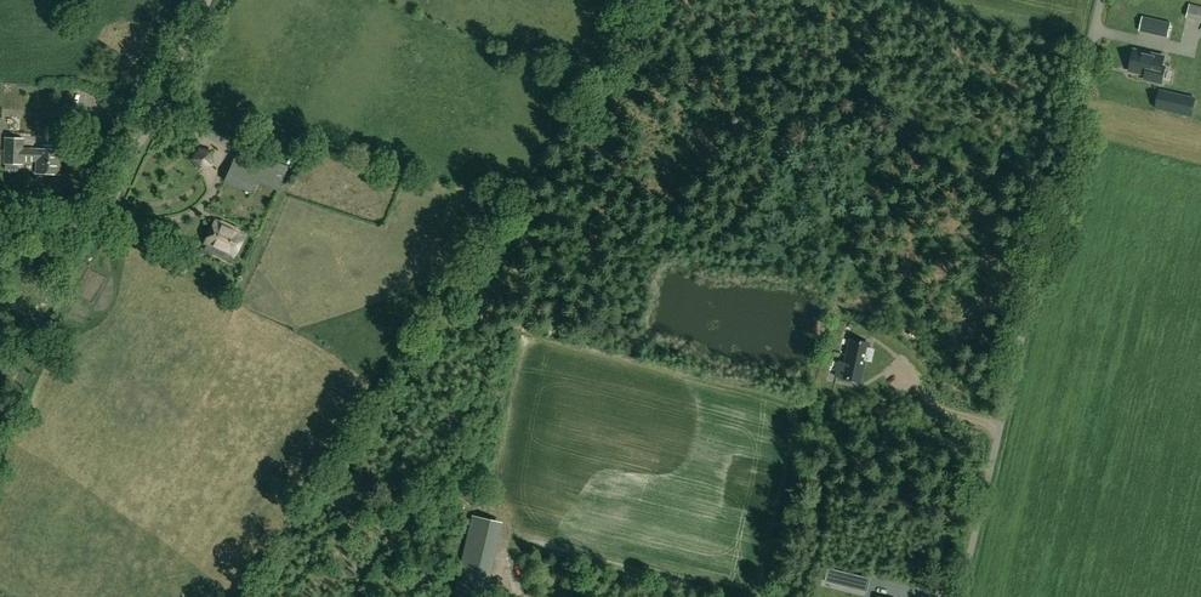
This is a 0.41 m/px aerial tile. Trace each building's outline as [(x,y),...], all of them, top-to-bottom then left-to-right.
[(1140,29),(1168,36),(1171,23),(1143,17),(1140,29)] [(1189,42),(1192,32),(1184,30),(1181,40),(1189,42)] [(1146,75),(1145,80),(1161,83),(1165,66),(1162,66),(1164,57),(1135,50),(1130,71),(1146,75)] [(1161,88),(1157,105),(1192,114),(1196,96),(1161,88)] [(36,150),(21,150),(22,140),(5,139),(4,166),(21,167),(21,162),(36,163),(35,174),(60,175),(61,150),(36,150)] [(262,167),(237,155),(225,181),(251,193),(257,181),(277,190),(288,167),(267,157),(262,167)] [(216,221),(205,243),(214,247),(213,251),(223,255),(225,252),(234,257),(244,234),(216,221)] [(869,343),(850,339),(844,363),(839,361),(836,377),(859,382),(865,360),(870,361),(873,349),(867,348),(869,343)] [(496,522),(472,516),(453,596),(479,596),(496,522)] [(869,579),(828,568),(825,581),(848,587),(848,588),(858,590),(859,589),(866,591),(869,579)]
